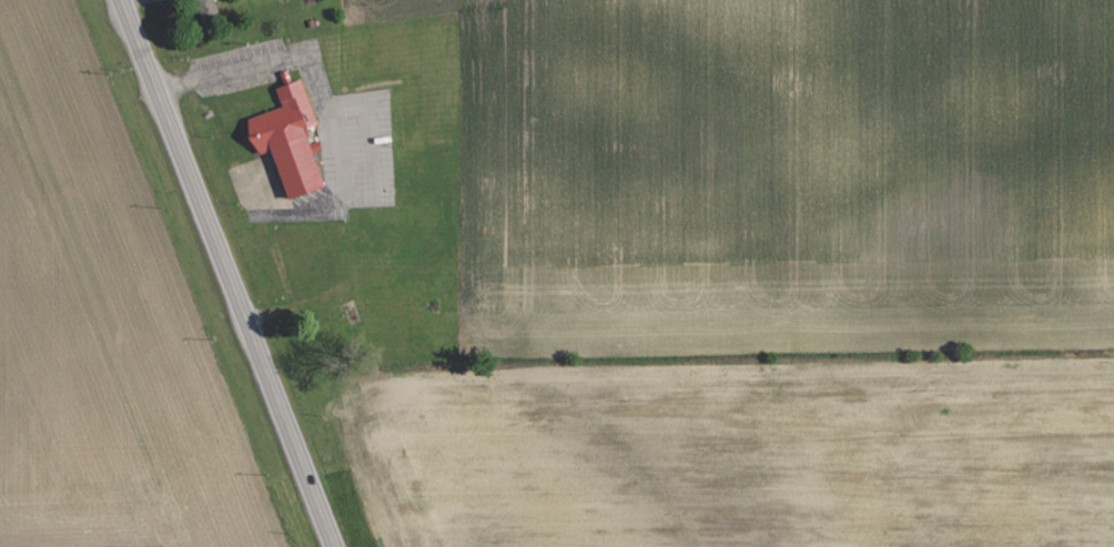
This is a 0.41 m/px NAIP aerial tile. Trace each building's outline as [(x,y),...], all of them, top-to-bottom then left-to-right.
[(220,12),(215,0),(198,0),(204,18),(220,12)] [(290,197),(325,186),(306,126),(317,123),(303,79),(277,87),(283,107),(247,118),(259,154),(274,149),(290,197)]
